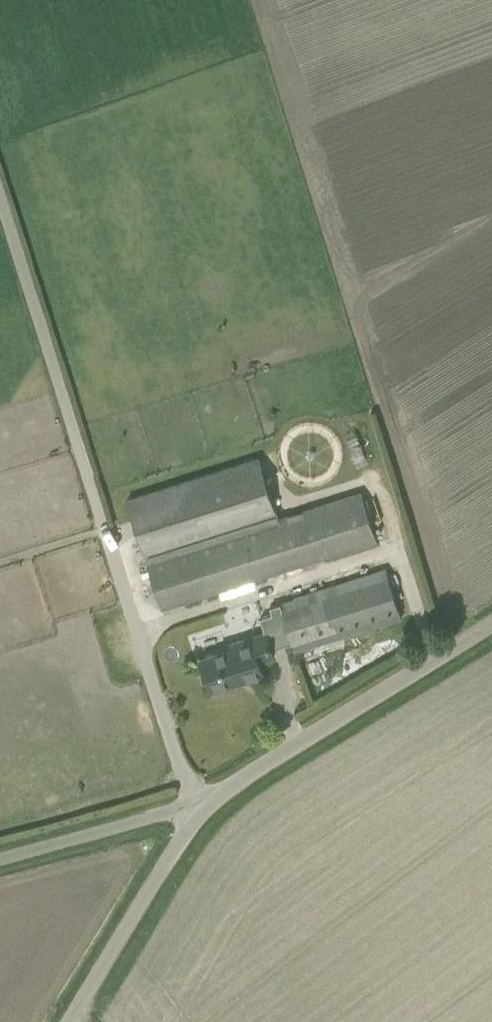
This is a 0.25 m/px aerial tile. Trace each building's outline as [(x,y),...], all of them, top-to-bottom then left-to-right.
[(139,536),(159,598),(162,608),(377,539),(362,492),(280,519),(259,458),(128,500),(136,527),(139,536)] [(261,618),(265,632),(271,649),(272,649),(292,642),(295,651),(402,617),(387,570),(313,594),(270,607),(273,614),(261,618)] [(271,649),(265,632),(231,643),(232,648),(201,658),(211,688),(244,677),(245,680),(264,673),(260,661),(275,657),(272,649),(271,649)]
